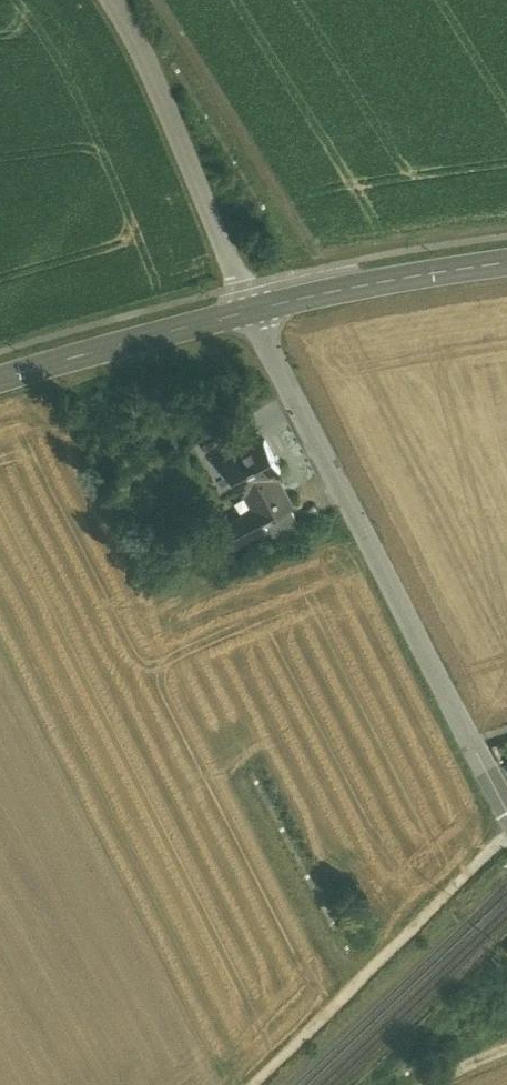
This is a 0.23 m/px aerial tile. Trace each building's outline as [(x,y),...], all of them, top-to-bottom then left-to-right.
[(265,438),(225,459),(241,489),(246,487),(275,471),(281,468),(265,438)] [(275,471),(246,487),(257,507),(264,520),(266,519),(267,518),(291,506),(293,505),(275,471)] [(291,506),(267,518),(278,539),(301,527),(291,506)] [(257,507),(223,525),(233,544),(268,525),(266,519),(264,520),(257,507)]
